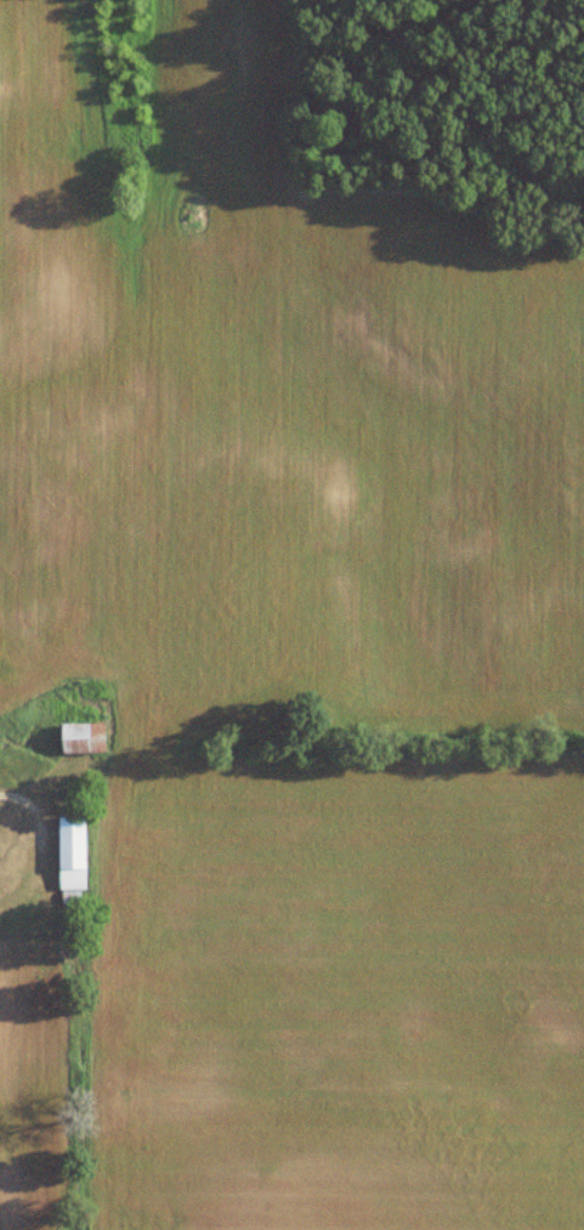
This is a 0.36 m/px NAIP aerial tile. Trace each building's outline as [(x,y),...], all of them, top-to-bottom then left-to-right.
[(104,726),(60,726),(60,755),(104,755),(104,726)] [(58,891),(84,891),(84,820),(58,820),(58,891)]
